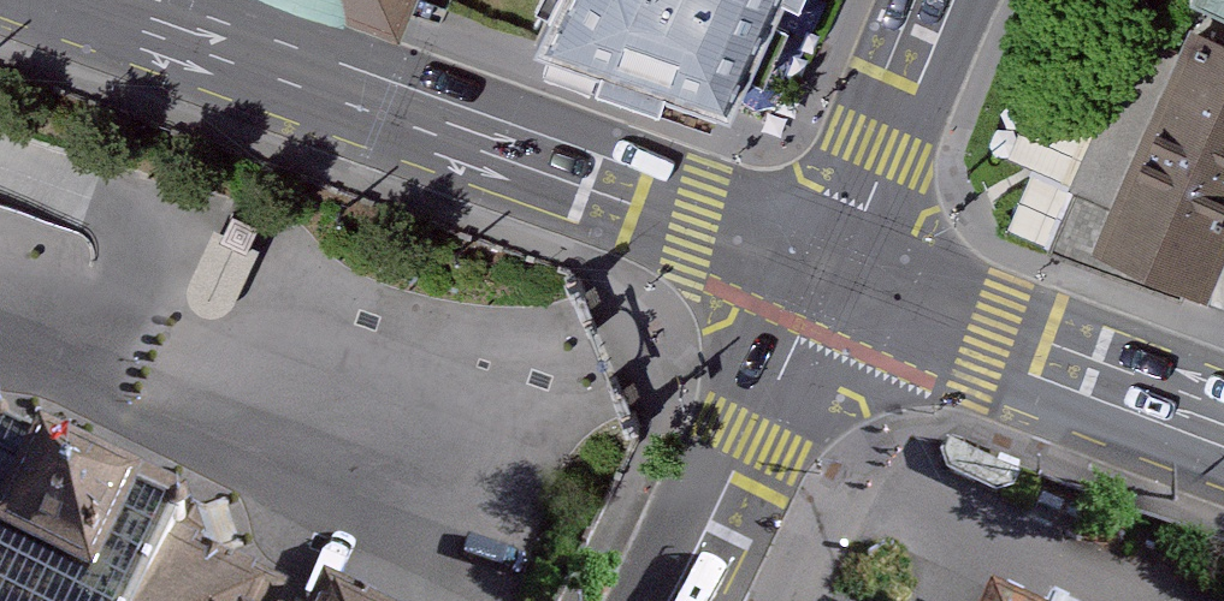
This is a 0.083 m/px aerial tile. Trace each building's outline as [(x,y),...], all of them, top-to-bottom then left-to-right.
[(393,10),(398,0),(365,0),(393,10)] [(537,31),(712,92),(758,0),(555,0),(537,31)] [(1193,20),(1100,226),(1200,271),(1223,217),(1223,34),(1193,20)] [(257,229),(233,218),(224,237),(221,244),(246,255),(249,247),(257,229)] [(259,252),(249,247),(246,255),(221,244),(224,237),(213,232),(189,285),(186,297),(192,310),(204,318),(218,319),(231,310),(259,252)] [(0,517),(0,600),(178,600),(0,517)]
